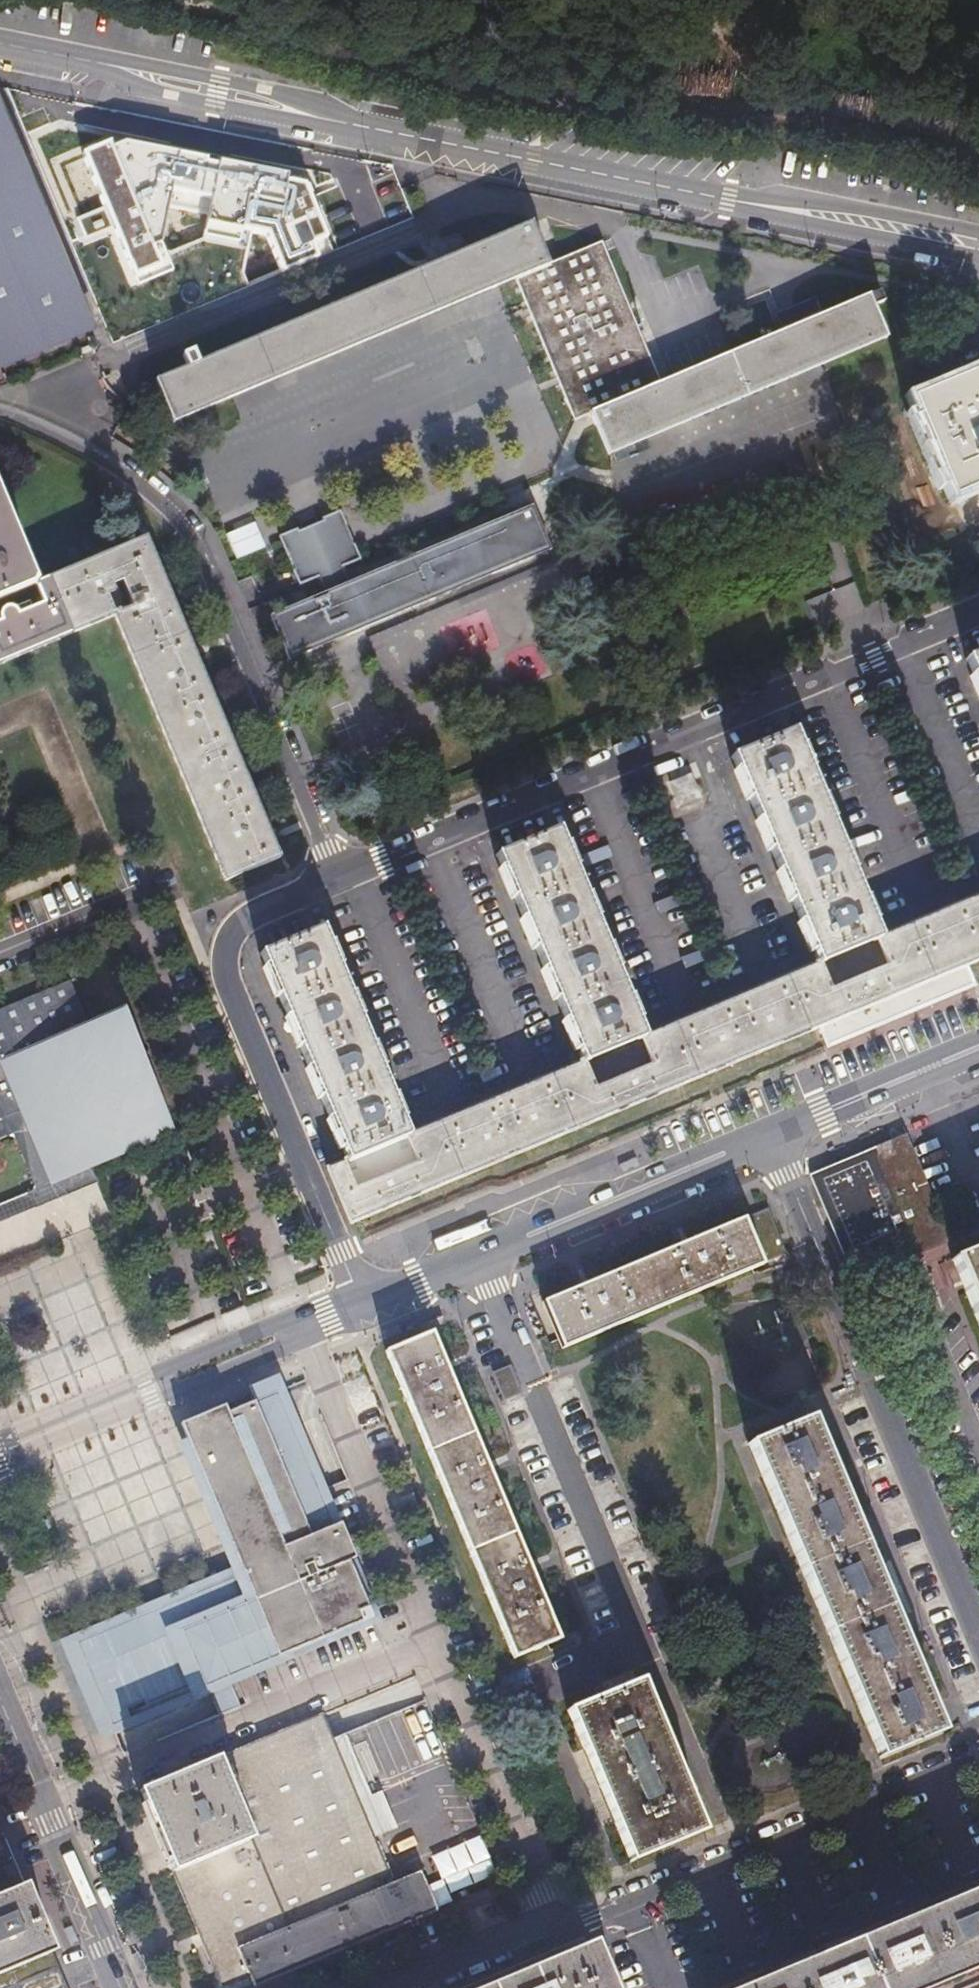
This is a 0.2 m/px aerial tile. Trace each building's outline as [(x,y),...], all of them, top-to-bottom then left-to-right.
[(90,319),(79,294),(25,158),(0,99),(0,356),(90,319)] [(435,259),(151,375),(170,417),(496,285),(516,277),(557,377),(560,383),(574,419),(590,413),(595,424),(609,455),(880,339),(862,297),(798,323),(796,316),(815,308),(808,294),(769,309),(775,323),(780,321),(783,329),(658,381),(600,240),(546,261),(529,220),(451,252),(448,242),(469,233),(462,218),(420,235),(426,250),(431,249),(435,259)] [(953,500),(978,490),(978,371),(911,399),(953,500)] [(35,584),(33,579),(29,570),(28,566),(23,554),(20,546),(18,542),(15,534),(13,530),(9,521),(8,517),(4,509),(3,505),(0,498),(0,598),(35,584)] [(329,592),(268,617),(285,659),(301,652),(548,549),(531,508),(351,582),(329,592)] [(343,512),(283,536),(303,584),(323,576),(329,592),(351,582),(346,568),(363,561),(343,512)] [(88,562),(47,579),(70,636),(112,618),(221,883),(277,860),(258,815),(235,759),(210,698),(187,642),(165,589),(144,539),(98,558),(88,562)] [(47,579),(35,584),(0,598),(0,664),(70,636),(47,579)] [(812,623),(824,623),(824,599),(813,599),(812,623)] [(959,658),(978,705),(978,649),(959,658)] [(795,727),(726,756),(812,964),(882,935),(795,727)] [(558,827),(491,855),(510,902),(518,921),(552,1002),(559,1018),(577,1062),(645,1034),(558,827)] [(322,1169),(346,1225),(358,1219),(822,1025),(969,964),(974,962),(978,960),(978,894),(882,935),(812,964),(645,1034),(577,1062),(570,1065),(551,1073),(436,1121),(417,1130),(410,1133),(341,1161),(322,1169)] [(410,1133),(323,925),(254,954),(273,999),(281,1018),(299,1060),(316,1102),(321,1115),(341,1161),(410,1133)] [(969,964),(822,1025),(829,1045),(977,983),(969,964)] [(86,1164),(166,1130),(116,1009),(79,1024),(60,981),(0,1006),(0,1139),(3,1138),(26,1191),(0,1202),(0,1221),(58,1197),(93,1183),(86,1164)] [(940,1236),(902,1146),(818,1182),(856,1271),(940,1236)] [(789,1252),(771,1209),(749,1219),(766,1261),(789,1252)] [(584,1284),(546,1300),(562,1339),(565,1347),(752,1270),(767,1264),(766,1261),(749,1219),(748,1216),(687,1242),(584,1284)] [(953,1263),(958,1275),(978,1325),(978,1253),(953,1263)] [(387,1352),(513,1658),(562,1638),(536,1576),(530,1562),(501,1491),(489,1462),(453,1374),(448,1362),(436,1332),(387,1352)] [(497,1373),(509,1399),(524,1393),(513,1366),(497,1373)] [(347,1551),(285,1401),(263,1409),(260,1403),(191,1431),(222,1506),(226,1505),(234,1526),(248,1559),(245,1561),(253,1581),(244,1584),(238,1572),(76,1637),(112,1721),(372,1612),(350,1557),(344,1559),(341,1553),(347,1551)] [(815,1432),(810,1420),(751,1445),(882,1758),(940,1735),(935,1722),(897,1631),(872,1571),(848,1512),(815,1432)] [(154,1570),(174,1564),(170,1551),(150,1557),(154,1570)] [(222,1710),(242,1702),(234,1681),(214,1689),(222,1710)] [(640,1682),(571,1710),(633,1860),(703,1832),(640,1682)] [(353,1731),(337,1738),(330,1722),(327,1714),(324,1708),(226,1748),(259,1830),(176,1863),(178,1868),(203,1930),(207,1939),(222,1976),(249,1965),(255,1979),(437,1904),(420,1863),(392,1875),(375,1833),(392,1826),(372,1776),(355,1783),(347,1763),(363,1757),(353,1731)] [(259,1830),(226,1748),(143,1782),(156,1814),(176,1863),(259,1830)] [(28,1882),(19,1886),(1,1894),(0,1894),(0,1975),(29,1963),(49,1954),(57,1951),(28,1882)] [(753,1987),(936,1987),(978,1970),(978,1894),(753,1987)] [(592,1940),(477,1987),(612,1987),(592,1940)]
